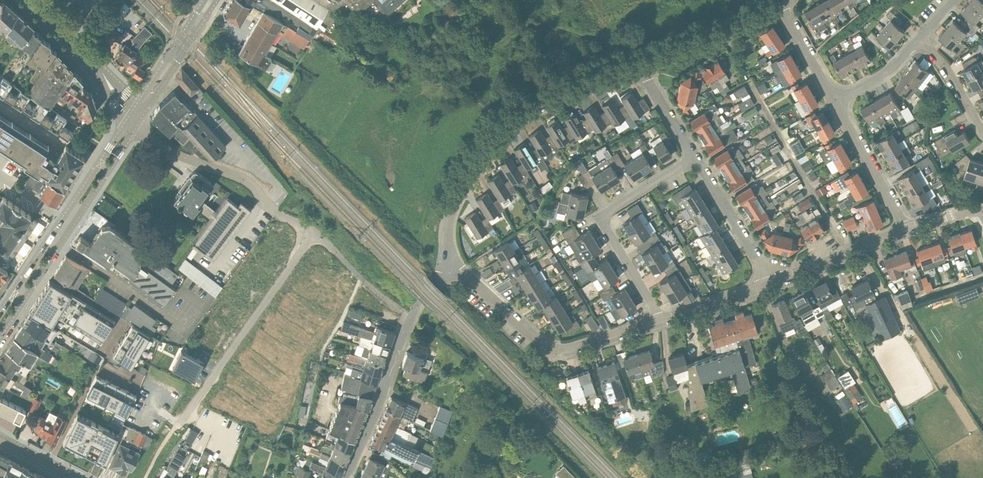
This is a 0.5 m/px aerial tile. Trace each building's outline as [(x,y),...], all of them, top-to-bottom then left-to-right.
[(2,31),(4,28),(6,30),(17,13),(16,11),(15,11),(4,0),(0,0),(0,29),(2,31)] [(251,5),(260,9),(260,8),(253,4),(245,0),(229,0),(224,10),(225,15),(240,23),(251,5)] [(263,4),(264,0),(256,0),(253,4),(260,8),(263,4)] [(331,6),(320,0),(264,0),(263,4),(266,5),(299,27),(312,35),(314,37),(321,28),(322,26),(319,24),(331,6)] [(337,10),(346,2),(357,15),(372,2),(386,16),(404,0),(321,0),(337,10)] [(825,1),(837,22),(840,20),(836,14),(843,10),(841,6),(840,6),(837,0),(826,0),(825,1)] [(840,6),(841,6),(847,3),(851,9),(854,7),(850,0),(837,0),(840,6)] [(982,15),(982,14),(982,0),(972,0),(969,3),(982,15)] [(834,24),(837,22),(825,1),(815,6),(824,21),(831,18),(834,24)] [(968,16),(964,21),(976,32),(980,27),(975,23),(982,15),(969,3),(962,11),(968,16)] [(806,12),(818,33),(821,31),(817,25),(824,21),(815,6),(806,12)] [(884,28),(897,39),(905,31),(897,25),(902,20),(891,10),(886,15),(892,19),(884,28)] [(289,31),(291,27),(263,11),(258,19),(276,30),(279,26),(289,31)] [(14,41),(21,46),(33,29),(34,28),(34,27),(27,21),(23,17),(17,13),(6,30),(9,34),(7,37),(13,42),(14,41)] [(309,39),(297,31),(291,27),(289,31),(279,26),(276,30),(258,19),(245,42),(266,54),(278,34),(304,49),(310,39),(309,39)] [(954,20),(946,29),(959,40),(967,32),(972,37),(976,32),(964,21),(960,25),(954,20)] [(332,31),(331,33),(338,37),(339,36),(343,28),(336,24),(332,31)] [(766,43),(778,35),(772,25),(754,37),(757,41),(762,37),(766,43)] [(145,26),(139,32),(146,39),(152,33),(145,26)] [(312,35),(299,27),(297,31),(309,39),(312,35)] [(121,34),(113,28),(107,33),(116,40),(121,34)] [(890,48),(897,39),(884,28),(877,36),(872,31),(867,36),(878,46),(882,41),(890,48)] [(22,56),(27,48),(32,51),(34,53),(43,38),(42,38),(41,35),(35,31),(33,29),(21,46),(16,52),(22,56)] [(952,48),(959,40),(946,29),(939,37),(946,43),(942,48),(953,58),(957,53),(952,48)] [(340,39),(323,30),(320,33),(337,43),(340,39)] [(142,44),(146,39),(139,32),(134,37),(131,41),(134,42),(140,46),(142,44)] [(778,35),(766,43),(761,47),(768,57),(785,45),(778,35)] [(50,44),(43,38),(34,53),(32,51),(25,62),(36,70),(30,80),(35,83),(37,84),(47,69),(57,53),(56,52),(56,51),(51,48),(50,44)] [(130,47),(137,52),(140,46),(134,42),(130,47)] [(265,55),(266,54),(245,42),(243,46),(241,45),(238,49),(240,50),(239,52),(266,68),(272,58),(265,55)] [(850,45),(862,66),(872,61),(863,46),(856,49),(853,43),(850,45)] [(123,63),(127,65),(134,55),(137,52),(130,47),(125,44),(124,44),(122,45),(119,48),(120,51),(120,52),(116,58),(123,63)] [(850,53),(844,56),(852,71),(862,66),(850,45),(847,46),(850,53)] [(738,54),(736,49),(730,53),(732,57),(738,54)] [(74,71),(57,53),(47,69),(37,84),(35,83),(28,93),(50,108),(60,93),(61,93),(75,72),(74,71)] [(789,53),(770,64),(776,74),(777,73),(795,63),(789,53)] [(834,54),(831,56),(843,77),(852,71),(844,56),(837,60),(834,54)] [(148,64),(134,55),(127,65),(126,67),(132,71),(140,76),(145,69),(144,68),(148,64)] [(925,57),(922,62),(929,67),(932,61),(925,57)] [(968,80),(982,72),(982,61),(981,60),(978,62),(974,57),(962,63),(965,69),(963,70),(968,80)] [(726,73),(717,59),(709,65),(726,92),(730,89),(725,81),(729,79),(725,73),(726,73)] [(909,70),(923,81),(928,75),(933,79),(935,76),(916,61),(909,70)] [(795,63),(777,73),(785,87),(796,81),(794,78),(801,74),(795,63)] [(726,92),(709,65),(700,70),(709,83),(713,89),(717,86),(722,94),(726,92)] [(385,80),(394,85),(402,72),(393,66),(385,80)] [(204,94),(182,68),(176,76),(191,94),(196,101),(204,94)] [(909,70),(902,78),(922,94),(924,91),(918,87),(923,81),(909,70)] [(75,72),(61,93),(82,107),(91,93),(83,87),(83,81),(83,80),(75,72)] [(679,91),(695,95),(697,86),(694,81),(700,77),(697,72),(691,76),(681,82),(679,91)] [(982,91),(982,72),(968,80),(974,90),(976,88),(979,93),(982,91)] [(13,101),(21,90),(2,78),(0,82),(0,95),(3,97),(4,96),(13,101)] [(902,78),(896,87),(909,98),(914,92),(920,96),(922,94),(902,78)] [(799,100),(812,93),(806,82),(799,86),(797,83),(791,86),(799,100)] [(764,83),(757,86),(761,94),(768,90),(764,83)] [(743,98),(749,95),(744,85),(733,92),(736,98),(741,95),(743,98)] [(22,107),(31,113),(39,101),(21,90),(13,101),(12,103),(21,109),(22,107)] [(160,104),(159,104),(174,120),(190,106),(182,97),(181,98),(175,90),(160,104)] [(697,110),(693,103),(695,95),(679,91),(677,100),(683,110),(683,109),(688,116),(697,110)] [(650,109),(643,98),(638,102),(632,92),(621,99),(624,105),(631,115),(633,119),(650,109)] [(902,113),(891,92),(881,97),(889,112),(896,109),(899,115),(902,113)] [(96,107),(91,93),(82,107),(79,112),(78,113),(88,120),(96,107)] [(818,103),(812,93),(799,100),(807,114),(813,111),(811,107),(818,103)] [(206,107),(212,101),(206,96),(201,102),(206,107)] [(742,111),(753,104),(749,97),(738,104),(742,111)] [(883,116),(889,112),(881,97),(871,103),(883,124),(886,122),(883,116)] [(631,115),(624,105),(619,108),(613,99),(602,106),(606,112),(612,122),(614,126),(631,115)] [(40,119),(49,125),(57,113),(39,101),(31,113),(30,115),(39,121),(40,119)] [(883,124),(871,103),(862,108),(870,123),(877,120),(880,125),(883,124)] [(151,117),(152,118),(170,134),(177,140),(178,140),(193,154),(195,152),(199,147),(182,129),(174,120),(159,104),(151,117)] [(708,107),(710,109),(704,112),(690,121),(695,129),(696,129),(718,115),(716,111),(712,104),(708,107)] [(182,129),(198,115),(198,114),(197,114),(190,106),(174,120),(182,129)] [(600,115),(594,106),(583,113),(587,118),(593,129),(595,133),(612,122),(606,112),(600,115)] [(746,119),(758,112),(755,107),(743,114),(746,119)] [(48,173),(66,145),(55,138),(52,142),(0,108),(0,147),(37,171),(39,172),(41,169),(48,173)] [(593,129),(587,118),(581,122),(575,112),(564,119),(568,126),(575,136),(577,139),(593,129)] [(808,115),(816,129),(829,122),(823,112),(816,116),(814,112),(808,115)] [(57,113),(49,125),(48,126),(57,133),(59,131),(68,137),(76,124),(72,122),(71,123),(57,113)] [(211,160),(219,153),(226,146),(198,115),(182,129),(199,147),(205,153),(211,160)] [(696,129),(701,137),(720,125),(718,121),(721,119),(718,115),(696,129)] [(558,147),(575,136),(568,126),(563,129),(557,120),(546,127),(551,135),(558,146),(558,147)] [(720,125),(701,137),(705,145),(728,131),(728,132),(736,127),(733,122),(725,127),(722,128),(720,125)] [(828,137),(835,133),(829,122),(816,129),(824,143),(830,140),(828,137)] [(541,156),(558,146),(551,135),(546,138),(540,129),(529,136),(536,149),(541,156)] [(953,151),(970,141),(965,131),(958,135),(955,129),(935,140),(941,150),(949,145),(953,151)] [(617,135),(614,130),(607,134),(610,140),(617,135)] [(901,133),(899,130),(878,142),(883,151),(898,143),(895,136),(901,133)] [(653,147),(662,161),(672,155),(667,147),(672,144),(664,131),(659,134),(663,141),(653,147)] [(728,131),(705,145),(710,154),(725,145),(725,144),(730,141),(727,136),(730,135),(728,132),(728,131)] [(833,159),(845,152),(840,141),(832,145),(831,142),(825,145),(833,159)] [(526,169),(543,159),(541,156),(536,149),(531,152),(525,143),(514,150),(522,163),(526,169)] [(643,173),(652,167),(647,159),(652,156),(644,143),(639,147),(643,153),(634,159),(643,173)] [(902,149),(898,143),(883,151),(889,161),(910,149),(908,146),(902,149)] [(85,157),(66,145),(48,173),(46,177),(64,189),(85,157)] [(713,158),(718,166),(741,152),(738,148),(736,150),(733,146),(727,149),(713,158)] [(205,153),(199,147),(195,152),(201,157),(205,153)] [(785,148),(773,154),(778,165),(790,159),(785,148)] [(889,161),(894,170),(909,162),(905,155),(911,152),(910,149),(889,161)] [(741,152),(718,166),(718,167),(719,166),(724,174),(743,162),(741,158),(744,157),(749,154),(746,150),(741,153),(741,152)] [(625,165),(633,179),(643,173),(634,159),(624,164),(617,152),(612,156),(619,168),(625,165)] [(851,162),(845,152),(833,159),(841,173),(846,170),(844,166),(851,162)] [(964,177),(975,180),(981,162),(980,161),(980,162),(970,159),(966,154),(955,163),(959,168),(966,170),(964,177)] [(904,188),(919,179),(915,173),(934,163),(930,155),(917,162),(919,166),(899,178),(904,188)] [(610,185),(620,179),(614,171),(619,168),(612,156),(597,164),(610,185)] [(529,174),(526,169),(522,163),(517,166),(511,157),(500,164),(510,180),(512,184),(529,174)] [(805,172),(814,167),(809,159),(800,164),(805,172)] [(728,182),(751,168),(748,164),(745,166),(743,162),(724,174),(728,182)] [(975,180),(982,183),(982,163),(982,162),(981,162),(975,180)] [(610,185),(597,164),(583,173),(591,186),(596,183),(601,191),(610,185)] [(728,182),(733,191),(748,182),(747,182),(753,178),(750,174),(753,172),(751,168),(728,182)] [(55,202),(64,189),(46,177),(39,172),(37,171),(36,172),(34,170),(30,175),(28,174),(26,176),(23,181),(26,182),(26,183),(34,188),(47,197),(55,202)] [(840,190),(848,185),(850,188),(862,181),(856,171),(849,175),(847,171),(834,179),(840,190)] [(175,200),(182,206),(194,214),(199,208),(201,205),(199,204),(202,199),(201,198),(212,184),(204,178),(196,172),(194,172),(189,177),(192,179),(182,191),(181,191),(180,193),(178,193),(176,196),(176,198),(175,200)] [(585,189),(591,186),(583,173),(578,176),(585,189)] [(499,174),(487,181),(498,199),(500,201),(516,191),(512,184),(510,180),(504,184),(499,174)] [(904,188),(910,197),(931,185),(929,182),(923,186),(919,179),(904,188)] [(541,186),(544,192),(554,186),(551,180),(541,186)] [(852,204),(851,201),(868,192),(862,181),(850,188),(853,194),(848,197),(848,198),(843,201),(847,207),(852,204)] [(736,195),(741,203),(764,189),(762,185),(759,187),(756,183),(750,186),(736,195)] [(817,189),(820,195),(829,190),(825,184),(817,189)] [(681,199),(686,207),(701,197),(695,188),(692,190),(689,185),(672,195),(676,202),(681,199)] [(771,185),(764,189),(767,194),(767,195),(774,191),(771,185)] [(931,185),(910,197),(915,207),(930,199),(926,192),(932,188),(931,185)] [(764,196),(767,194),(764,189),(741,203),(741,204),(742,203),(747,211),(766,199),(764,196)] [(568,203),(585,207),(587,196),(571,192),(570,193),(563,192),(561,201),(568,203)] [(796,203),(804,197),(801,192),(793,198),(796,203)] [(487,193),(476,200),(487,217),(488,220),(505,209),(500,201),(498,199),(493,202),(487,193)] [(15,255),(27,237),(27,236),(26,236),(28,233),(29,233),(30,233),(38,221),(3,196),(0,200),(0,247),(12,255),(13,256),(14,255),(15,255)] [(779,203),(782,201),(782,200),(780,198),(779,196),(771,201),(768,203),(766,199),(747,211),(752,219),(751,219),(751,220),(774,206),(779,202),(779,203)] [(686,207),(692,216),(707,206),(701,197),(686,207)] [(231,236),(248,213),(237,205),(228,198),(217,211),(219,213),(213,220),(195,243),(194,242),(193,244),(194,245),(203,252),(221,229),(231,236)] [(812,198),(799,202),(801,209),(814,205),(812,198)] [(219,213),(217,211),(202,199),(199,204),(201,205),(199,208),(213,220),(219,213)] [(861,212),(864,218),(878,213),(873,200),(857,206),(860,212),(861,212)] [(237,205),(248,213),(251,209),(241,201),(237,205)] [(557,212),(583,218),(585,207),(559,201),(557,212)] [(623,224),(629,233),(648,222),(643,212),(637,204),(627,210),(632,219),(623,224)] [(692,216),(698,225),(713,216),(707,206),(692,216)] [(773,211),(776,209),(774,206),(751,220),(756,228),(771,219),(776,215),(773,211)] [(92,210),(72,242),(71,242),(71,243),(71,244),(72,244),(72,245),(77,248),(95,260),(106,268),(108,266),(113,270),(114,267),(130,278),(129,279),(164,304),(175,289),(170,285),(178,274),(149,253),(149,252),(115,227),(116,224),(96,210),(95,210),(95,209),(94,209),(93,209),(93,210),(92,210)] [(801,212),(816,236),(824,231),(816,217),(812,211),(808,214),(805,210),(801,212)] [(488,220),(487,217),(481,221),(476,212),(464,219),(477,238),(493,228),(488,220)] [(799,227),(808,241),(816,236),(801,212),(797,215),(800,219),(796,221),(799,227)] [(883,224),(878,213),(864,218),(867,224),(865,225),(868,231),(873,229),(873,230),(880,227),(879,226),(883,224)] [(704,234),(715,227),(719,225),(713,216),(698,225),(703,234),(704,234)] [(853,217),(843,221),(845,226),(855,222),(853,217)] [(648,222),(629,233),(635,243),(644,237),(647,242),(658,236),(655,231),(656,231),(650,221),(648,222)] [(857,226),(855,222),(845,226),(847,230),(857,226)] [(562,233),(565,238),(578,230),(574,225),(562,233)] [(721,236),(715,227),(704,234),(703,234),(700,236),(706,245),(721,236)] [(213,260),(231,236),(221,229),(203,252),(213,260)] [(779,251),(783,235),(774,233),(769,236),(765,229),(760,232),(764,239),(763,239),(769,249),(779,251)] [(978,249),(971,229),(959,233),(964,254),(966,253),(965,247),(970,245),(972,251),(978,249)] [(580,249),(595,240),(589,230),(581,235),(578,230),(565,238),(568,243),(574,240),(580,249)] [(955,257),(964,254),(959,233),(948,237),(951,247),(948,248),(949,255),(954,253),(955,257)] [(543,245),(547,243),(541,234),(537,236),(543,245)] [(783,235),(779,251),(788,253),(798,247),(804,243),(801,237),(794,242),(792,237),(783,235)] [(641,253),(647,263),(662,253),(662,254),(669,250),(665,244),(663,245),(658,236),(647,242),(650,248),(641,253)] [(726,245),(721,236),(706,245),(711,255),(726,245)] [(592,254),(601,249),(595,240),(580,249),(586,258),(580,262),(583,267),(575,272),(595,259),(592,254)] [(500,259),(514,250),(508,241),(492,252),(493,255),(496,255),(497,254),(500,258),(500,259)] [(943,257),(948,255),(946,249),(942,250),(939,242),(928,246),(934,265),(945,262),(943,257)] [(690,255),(693,253),(688,244),(684,246),(690,255)] [(726,245),(711,255),(717,264),(732,255),(726,245)] [(915,259),(917,266),(921,264),(923,270),(935,267),(934,265),(928,246),(916,250),(919,258),(915,259)] [(520,247),(514,251),(514,250),(500,259),(500,258),(497,260),(499,264),(501,264),(503,263),(505,267),(506,268),(519,259),(525,256),(520,247)] [(906,251),(895,255),(901,274),(912,270),(913,272),(917,270),(914,260),(910,261),(906,251)] [(647,263),(653,272),(662,267),(665,272),(676,265),(673,260),(668,263),(662,254),(662,253),(647,263)] [(88,269),(66,255),(54,274),(58,277),(78,289),(78,288),(77,287),(88,269)] [(732,255),(717,264),(723,273),(738,264),(732,255)] [(895,255),(884,259),(890,279),(902,275),(901,274),(895,255)] [(187,275),(215,296),(222,287),(185,258),(178,268),(187,275)] [(525,268),(519,259),(506,268),(505,267),(502,269),(504,272),(506,273),(508,272),(511,277),(513,275),(513,276),(516,274),(516,273),(525,268)] [(599,264),(595,259),(575,272),(577,274),(576,275),(578,278),(587,273),(592,281),(598,278),(613,269),(607,259),(599,264)] [(530,265),(525,268),(516,273),(516,274),(513,276),(515,278),(517,278),(518,278),(521,282),(535,273),(530,265)] [(676,265),(665,272),(668,277),(660,282),(665,292),(680,283),(674,273),(679,271),(676,265)] [(974,275),(982,272),(980,266),(972,268),(974,275)] [(598,291),(601,296),(613,288),(610,283),(619,278),(613,269),(598,278),(604,287),(598,291)] [(710,280),(705,272),(702,273),(707,282),(710,280)] [(527,291),(540,282),(535,273),(521,282),(518,283),(520,287),(522,287),(524,286),(526,290),(527,291)] [(50,280),(30,312),(52,325),(57,329),(94,352),(95,352),(103,357),(105,359),(110,361),(114,355),(144,374),(159,341),(130,324),(116,315),(113,320),(50,280)] [(873,293),(867,280),(851,287),(857,300),(863,297),(866,304),(866,305),(877,330),(895,322),(884,297),(876,300),(873,293)] [(914,282),(917,292),(924,289),(921,280),(914,282)] [(829,289),(825,281),(813,287),(820,301),(817,303),(821,308),(841,298),(835,286),(829,289)] [(532,299),(546,291),(540,282),(527,291),(526,290),(523,292),(525,295),(528,296),(529,295),(532,299)] [(680,283),(665,292),(671,301),(680,296),(685,304),(698,295),(693,287),(686,291),(680,283)] [(931,283),(923,286),(925,292),(933,289),(931,283)] [(120,315),(127,305),(127,304),(101,288),(94,299),(120,315)] [(613,288),(601,296),(604,301),(610,297),(616,306),(631,297),(625,288),(616,293),(613,288)] [(894,295),(900,305),(902,308),(911,305),(912,305),(907,290),(894,295)] [(551,300),(551,299),(546,291),(532,299),(529,301),(531,304),(533,305),(535,303),(538,308),(539,307),(542,305),(551,300)] [(804,292),(792,298),(806,325),(817,318),(804,292)] [(548,314),(562,305),(556,296),(551,299),(551,300),(542,305),(539,307),(541,310),(543,310),(545,309),(547,313),(548,314)] [(616,306),(622,316),(636,307),(631,297),(616,306)] [(784,300),(771,305),(782,333),(796,327),(799,336),(808,332),(800,319),(795,321),(794,318),(791,319),(784,300)] [(131,308),(127,305),(120,315),(129,321),(131,319),(152,334),(157,328),(152,325),(156,319),(134,304),(131,308)] [(567,314),(562,305),(548,314),(547,313),(544,315),(546,318),(549,319),(550,318),(553,322),(553,323),(567,314)] [(827,307),(821,310),(828,320),(833,316),(827,307)] [(362,318),(364,313),(351,309),(349,314),(362,318)] [(30,312),(22,323),(46,339),(49,341),(57,329),(52,325),(30,312)] [(757,332),(752,313),(744,316),(744,314),(736,317),(736,318),(730,320),(744,367),(745,367),(756,364),(748,339),(743,341),(742,336),(757,332)] [(553,323),(553,322),(550,324),(552,327),(554,328),(556,327),(559,331),(565,328),(568,334),(580,326),(573,315),(569,317),(567,314),(553,323)] [(599,327),(591,315),(585,319),(592,331),(599,327)] [(597,318),(604,330),(610,326),(602,315),(597,318)] [(744,367),(730,320),(724,322),(722,317),(714,320),(716,325),(708,327),(714,345),(718,344),(721,354),(687,365),(688,377),(690,411),(690,410),(708,405),(700,380),(731,371),(737,392),(751,388),(745,367),(744,367)] [(355,334),(390,345),(394,332),(379,327),(377,332),(343,321),(340,329),(355,334)] [(46,339),(22,323),(14,336),(39,353),(43,347),(49,351),(53,344),(46,339)] [(387,354),(390,345),(355,334),(353,340),(369,345),(368,348),(387,354)] [(6,348),(31,365),(31,364),(35,367),(43,356),(39,353),(14,336),(6,348)] [(814,340),(815,342),(817,347),(822,344),(818,338),(814,340)] [(55,345),(53,344),(49,351),(43,347),(39,353),(43,356),(49,360),(52,355),(54,357),(62,345),(57,342),(55,345)] [(383,364),(387,354),(368,348),(364,347),(362,355),(367,357),(367,358),(367,359),(383,364)] [(31,365),(6,348),(0,357),(0,369),(19,381),(25,373),(31,365)] [(403,374),(412,378),(424,382),(427,373),(430,375),(433,368),(430,367),(432,361),(426,359),(428,353),(417,349),(414,354),(407,351),(402,364),(406,365),(403,374)] [(91,351),(87,358),(98,364),(102,358),(91,351)] [(172,369),(195,380),(203,362),(181,351),(172,369)] [(651,377),(664,373),(663,361),(654,364),(649,351),(635,355),(639,369),(641,369),(643,377),(650,374),(651,377)] [(639,369),(635,355),(626,358),(624,352),(616,355),(621,369),(626,368),(629,378),(633,376),(632,372),(639,369)] [(687,365),(683,353),(681,354),(681,352),(676,354),(676,355),(668,358),(673,376),(675,381),(688,377),(687,365)] [(380,375),(383,364),(367,359),(367,358),(349,353),(347,361),(357,364),(357,363),(364,365),(363,368),(363,369),(380,375)] [(598,367),(608,401),(611,400),(613,404),(628,400),(626,394),(624,395),(614,362),(598,367)] [(380,375),(363,369),(363,368),(352,364),(351,368),(353,368),(351,374),(351,375),(377,385),(380,375)] [(823,382),(835,374),(831,368),(819,376),(823,382)] [(32,400),(36,392),(19,381),(0,369),(0,385),(3,387),(5,384),(10,387),(13,382),(24,390),(20,395),(32,400)] [(583,401),(597,396),(588,370),(583,372),(584,372),(583,372),(583,373),(578,374),(577,372),(577,373),(577,374),(576,375),(583,401)] [(359,394),(373,397),(377,385),(351,375),(351,374),(345,373),(341,388),(359,393),(359,394)] [(580,402),(583,401),(576,375),(572,376),(572,375),(571,376),(567,378),(567,377),(573,398),(578,397),(580,402)] [(850,375),(840,382),(853,403),(862,397),(853,383),(854,382),(850,375)] [(96,376),(87,394),(127,414),(136,395),(96,376)] [(666,378),(670,391),(678,389),(675,381),(673,376),(666,378)] [(307,380),(306,387),(314,389),(316,382),(307,380)] [(0,390),(0,415),(19,425),(24,415),(6,408),(13,397),(0,390)] [(369,408),(373,398),(373,397),(359,394),(359,395),(358,395),(358,397),(344,395),(343,397),(340,396),(338,401),(341,402),(340,403),(369,408)] [(844,410),(853,404),(847,394),(838,400),(844,410)] [(413,421),(418,408),(405,403),(391,396),(391,397),(390,397),(389,400),(389,401),(388,404),(387,404),(386,407),(400,414),(409,418),(408,419),(413,421)] [(34,397),(28,410),(35,413),(41,401),(34,397)] [(329,429),(330,429),(339,433),(355,439),(361,425),(362,425),(364,419),(369,408),(340,403),(329,429)] [(443,436),(453,412),(440,406),(430,429),(443,436)] [(380,419),(404,430),(408,419),(409,418),(400,414),(386,407),(380,419)] [(480,415),(489,425),(497,418),(487,407),(480,415)] [(46,437),(56,442),(68,418),(58,413),(57,414),(50,410),(45,418),(41,416),(35,428),(39,430),(38,433),(40,431),(47,434),(46,437)] [(63,442),(61,447),(93,463),(95,464),(102,467),(103,468),(106,464),(120,435),(77,414),(63,442)] [(497,418),(489,425),(497,433),(504,426),(497,418)] [(402,434),(404,430),(380,419),(376,429),(399,440),(402,434)] [(117,450),(110,464),(117,467),(118,469),(118,470),(122,472),(122,471),(123,471),(125,470),(125,471),(125,470),(129,472),(147,435),(139,431),(128,426),(117,450)] [(187,432),(196,437),(200,431),(190,426),(187,432)] [(355,439),(330,429),(326,439),(332,442),(331,442),(351,451),(355,439)] [(399,441),(399,440),(376,429),(370,441),(392,451),(394,449),(413,459),(415,455),(420,458),(418,462),(419,462),(419,461),(432,468),(436,461),(418,451),(399,441)] [(152,438),(147,435),(142,445),(148,448),(152,438)] [(346,462),(351,451),(331,442),(330,445),(325,443),(325,445),(322,444),(319,452),(346,462)] [(204,450),(199,462),(205,465),(208,459),(210,453),(204,450)] [(185,457),(176,452),(167,467),(170,468),(164,477),(172,477),(185,457)] [(327,460),(325,466),(341,473),(346,462),(319,452),(317,455),(320,456),(320,457),(327,460)] [(393,462),(375,454),(373,459),(369,458),(364,469),(385,477),(393,462)] [(10,460),(0,455),(0,477),(1,477),(10,460)] [(1,477),(25,477),(29,469),(10,460),(1,477)] [(341,473),(325,466),(312,460),(310,466),(323,472),(320,477),(339,477),(340,474),(341,473)] [(739,471),(739,473),(740,477),(755,477),(754,474),(752,474),(749,462),(740,464),(742,471),(739,471)] [(299,466),(296,474),(304,477),(308,477),(311,471),(299,466)] [(29,469),(25,477),(46,477),(29,469)] [(364,469),(360,477),(385,477),(364,469)] [(280,473),(267,470),(265,477),(278,477),(280,473)]
